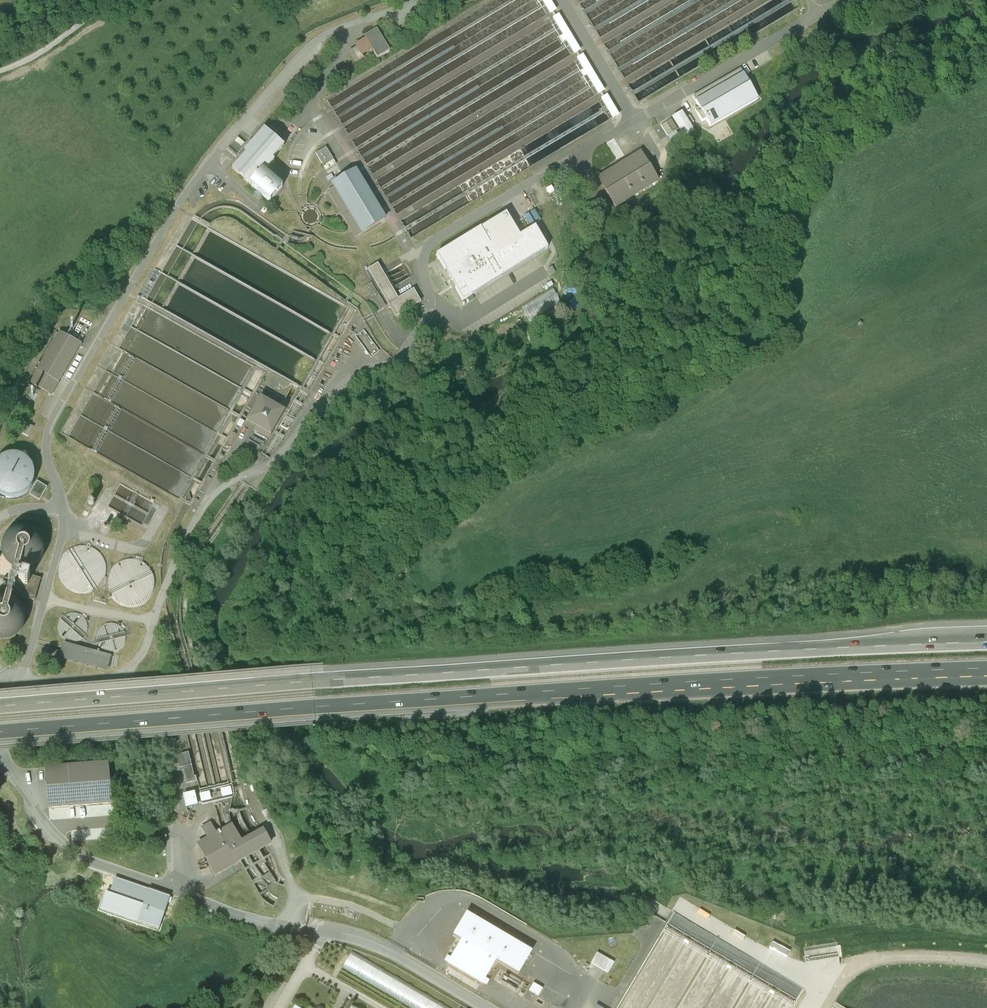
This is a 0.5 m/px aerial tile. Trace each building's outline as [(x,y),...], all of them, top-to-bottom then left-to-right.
[(377,56),(388,49),(375,28),(366,33),(368,36),(373,45),(371,47),(377,56)] [(364,58),(361,52),(371,47),(373,45),(368,36),(354,43),(356,46),(348,50),(355,63),(364,58)] [(741,67),(693,96),(699,106),(695,109),(702,121),(706,118),(710,125),(758,97),(741,67)] [(681,112),(672,118),(685,137),(694,131),(681,112)] [(661,126),(667,136),(677,129),(671,119),(661,126)] [(285,185),(267,169),(277,159),(275,157),(286,144),(266,126),(245,149),(247,151),(234,166),(272,200),(285,185)] [(598,178),(616,206),(659,180),(641,151),(598,178)] [(383,217),(353,169),(331,182),(333,185),(361,231),(383,217)] [(361,231),(333,185),(326,190),(354,235),(361,231)] [(506,212),(436,254),(446,271),(449,269),(458,284),(455,286),(463,298),(548,247),(535,226),(520,235),(506,212)] [(412,287),(397,296),(376,261),(366,267),(396,315),(420,300),(412,287)] [(371,281),(365,285),(371,296),(378,292),(371,281)] [(29,383),(51,396),(81,344),(59,331),(29,383)] [(262,397),(248,421),(256,426),(271,435),(273,436),(287,411),(262,397)] [(269,439),(271,435),(256,426),(254,431),(269,439)] [(32,487),(34,482),(35,475),(32,464),(26,458),(19,455),(10,454),(3,456),(0,458),(0,495),(2,497),(10,499),(21,498),(27,494),(32,487)] [(47,487),(37,481),(30,494),(39,500),(47,487)] [(32,568),(38,564),(44,555),(46,545),(44,537),(39,531),(31,526),(24,525),(13,527),(8,531),(2,540),(1,549),(2,555),(6,562),(11,566),(17,569),(22,570),(28,570),(32,568)] [(93,590),(100,585),(103,579),(106,575),(106,567),(103,557),(98,550),(89,546),(82,545),(73,547),(66,552),(61,559),(59,567),(59,572),(61,577),(65,584),(74,591),(82,592),(93,590)] [(141,604),(148,599),(154,589),(155,581),(151,571),(146,565),(137,560),(130,559),(121,561),(114,566),(109,573),(107,581),(108,587),(109,591),(111,595),(113,598),(122,605),(130,606),(141,604)] [(22,570),(17,569),(16,573),(11,571),(8,580),(14,582),(9,598),(14,599),(15,594),(34,600),(40,578),(21,573),(22,570)] [(100,585),(93,590),(96,594),(94,601),(106,604),(107,597),(111,595),(109,591),(108,587),(107,581),(103,579),(100,585)] [(14,639),(18,637),(23,631),(26,620),(25,612),(21,605),(14,599),(9,598),(0,597),(0,641),(5,642),(14,639)] [(82,643),(86,639),(91,632),(91,625),(89,618),(85,613),(80,609),(73,608),(72,608),(65,610),(60,613),(56,619),(54,626),(54,629),(55,634),(59,639),(64,643),(73,645),(82,643)] [(121,656),(126,652),(130,644),(131,638),(129,630),(125,625),(119,622),(113,621),(112,621),(105,622),(99,626),(95,632),(94,638),(94,641),(95,646),(98,652),(106,657),(111,657),(121,656)] [(73,645),(64,643),(60,660),(107,672),(111,657),(106,657),(98,652),(95,646),(94,641),(86,639),(82,643),(73,645)] [(189,752),(177,755),(180,767),(183,767),(187,783),(196,781),(189,752)] [(46,768),(49,808),(110,803),(107,763),(46,768)] [(198,790),(184,793),(187,807),(235,797),(232,783),(213,787),(214,789),(198,793),(198,790)] [(223,821),(225,826),(232,823),(230,818),(223,821)] [(241,841),(231,824),(225,828),(216,833),(210,823),(202,827),(208,838),(198,843),(215,874),(243,858),(260,849),(270,843),(262,829),(251,836),(241,841)] [(169,897),(115,879),(110,894),(106,893),(100,910),(158,929),(169,897)] [(530,952),(467,915),(454,937),(462,941),(452,959),(449,957),(446,962),(485,985),(488,980),(485,978),(495,961),(517,974),(530,952)] [(772,943),(769,948),(786,957),(789,952),(772,943)] [(352,952),(342,969),(411,1007),(450,1007),(352,952)] [(524,987),(540,995),(544,987),(528,979),(524,987)]
